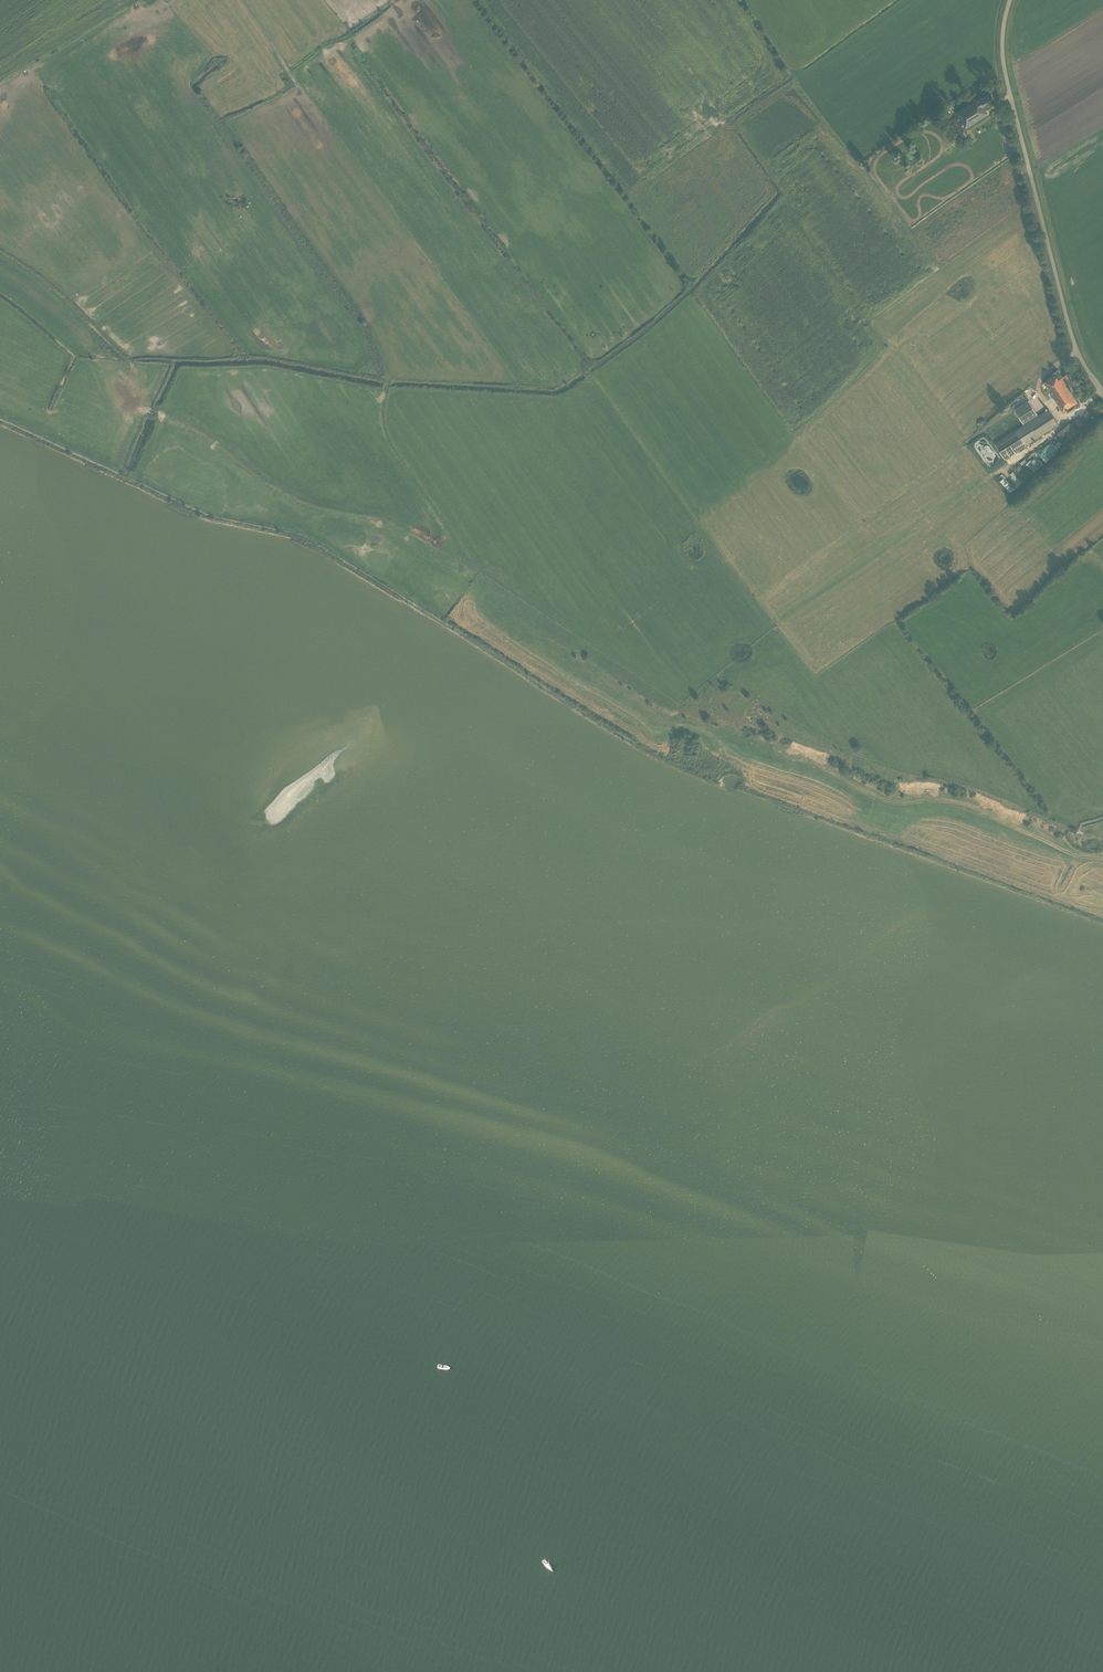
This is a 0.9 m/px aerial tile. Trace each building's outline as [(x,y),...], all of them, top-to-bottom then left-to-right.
[(984,106),(994,100),(991,94),(980,100),(980,99),(956,113),(966,129),(988,115),(986,111),(987,110),(984,106)] [(1094,360),(1102,376),(1102,365),(1101,361),(1102,360),(1100,357),(1094,360)] [(1065,378),(1069,384),(1073,381),(1068,373),(1067,374),(1066,373),(1065,374),(1065,375),(1063,377),(1058,370),(1053,373),(1055,375),(1047,379),(1048,380),(1044,383),(1063,412),(1068,409),(1071,413),(1076,409),(1075,409),(1078,407),(1079,408),(1080,407),(1078,403),(1063,379),(1065,378)] [(1080,403),(1085,408),(1095,399),(1089,394),(1080,403)] [(1038,414),(1029,400),(1015,409),(1024,423),(1038,414)] [(1059,424),(1049,409),(995,444),(1005,459),(1059,424)] [(1070,440),(1079,433),(1070,423),(1056,434),(1065,444),(1070,440)] [(995,486),(991,489),(999,499),(1003,496),(995,486)]
